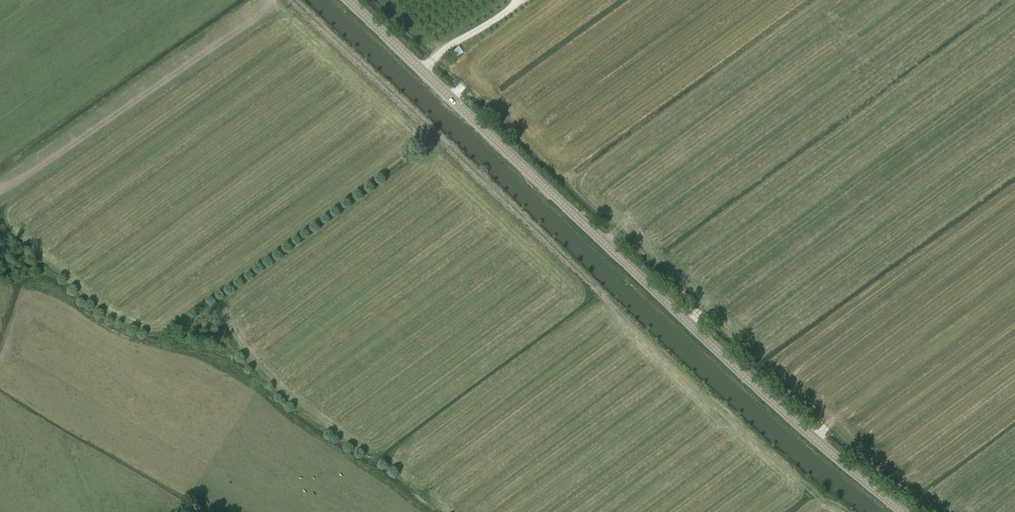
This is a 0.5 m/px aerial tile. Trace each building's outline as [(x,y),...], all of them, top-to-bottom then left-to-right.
[(459,47),(453,51),(457,57),(463,53),(459,47)]
